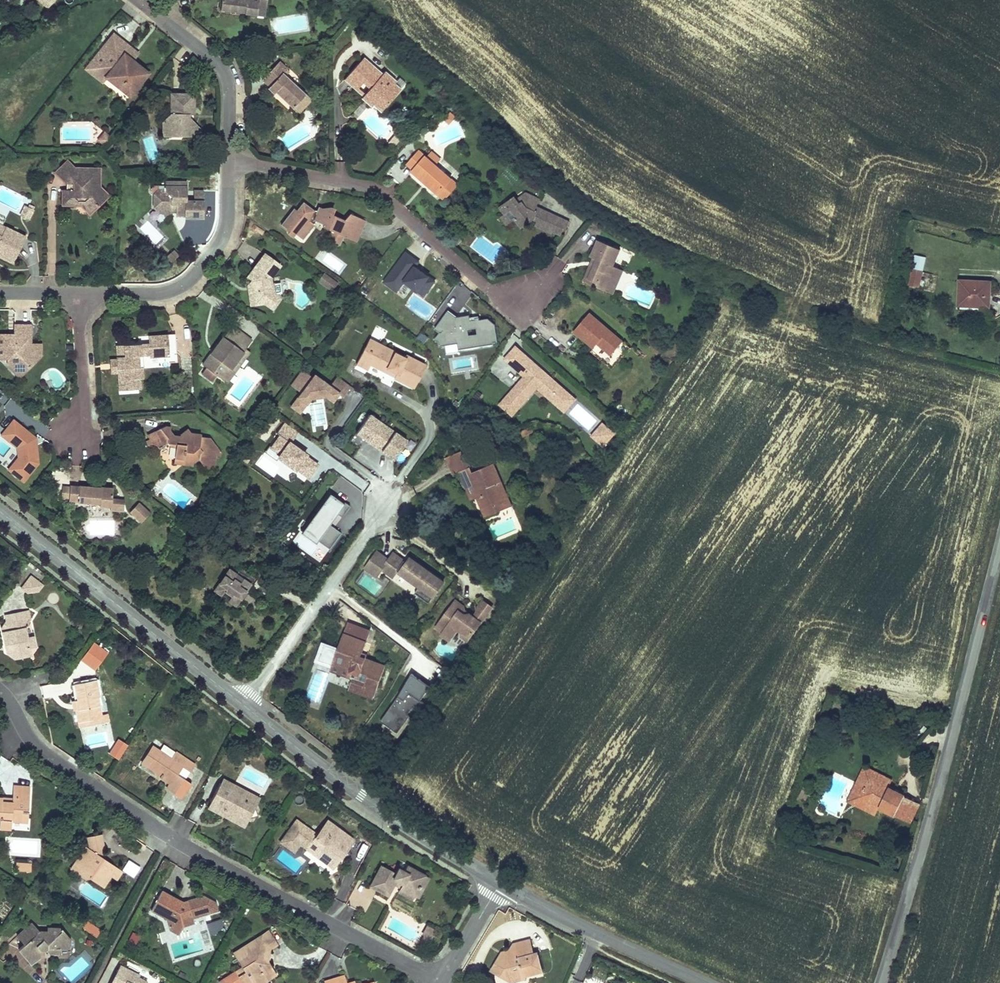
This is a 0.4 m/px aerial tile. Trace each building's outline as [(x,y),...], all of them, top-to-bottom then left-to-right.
[(47,8),(54,0),(37,0),(47,8)] [(220,10),(245,12),(244,14),(256,15),(257,7),(266,7),(267,0),(221,0),(220,10)] [(266,7),(257,7),(256,15),(266,16),(266,7)] [(130,47),(113,34),(91,63),(108,75),(106,77),(130,96),(148,73),(132,61),(124,54),(130,47)] [(138,53),(130,47),(124,54),(132,61),(138,53)] [(286,68),(279,61),(263,79),(270,85),(268,88),(274,93),(275,92),(292,108),(305,94),(282,72),(286,68)] [(382,73),(370,62),(358,63),(344,79),(357,91),(362,84),(367,83),(369,85),(369,89),(374,94),(373,96),(385,107),(401,89),(394,83),(396,80),(384,70),(382,73)] [(108,75),(91,63),(86,69),(102,82),(106,77),(108,75)] [(406,83),(399,77),(396,80),(394,83),(401,89),(406,83)] [(381,112),(385,107),(373,96),(374,94),(369,89),(361,98),(371,107),(373,105),(381,112)] [(311,99),(305,94),(292,108),(299,114),(311,99)] [(194,95),(171,95),(171,115),(163,124),(175,137),(181,139),(194,125),(188,119),(189,116),(194,116),(194,95)] [(444,120),(448,124),(454,118),(450,114),(444,120)] [(175,137),(163,124),(162,138),(175,137)] [(110,139),(104,134),(98,142),(104,147),(110,139)] [(389,144),(394,147),(402,137),(398,134),(389,144)] [(428,158),(419,151),(408,164),(414,170),(412,172),(439,196),(452,180),(435,165),(428,158)] [(441,158),(434,151),(428,158),(435,165),(441,158)] [(75,170),(67,162),(56,173),(66,185),(73,185),(74,192),(66,191),(62,191),(63,206),(80,206),(99,206),(99,188),(99,170),(75,170)] [(458,186),(452,180),(439,196),(445,201),(458,186)] [(185,184),(165,183),(165,192),(158,192),(153,196),(153,209),(158,214),(171,214),(171,211),(171,209),(176,209),(176,211),(175,217),(184,217),(184,219),(202,219),(202,195),(194,195),(194,203),(185,203),(185,184)] [(109,198),(99,188),(99,206),(80,206),(89,216),(109,198)] [(517,201),(514,197),(500,209),(505,216),(512,210),(516,216),(513,218),(516,221),(521,229),(534,219),(537,221),(535,226),(552,235),(553,232),(561,236),(564,230),(566,231),(570,223),(537,207),(540,200),(527,194),(517,201)] [(312,212),(302,204),(296,211),(293,209),(281,226),(287,231),(286,232),(290,236),(293,236),(295,234),(302,240),(316,222),(323,225),(322,227),(331,232),(342,237),(345,232),(357,238),(365,221),(350,215),(344,221),(332,216),(333,212),(332,208),(329,206),(326,208),(324,210),(318,208),(315,215),(312,214),(312,212)] [(32,220),(33,208),(25,207),(24,219),(32,220)] [(516,216),(512,210),(505,216),(501,218),(507,227),(516,221),(513,218),(516,216)] [(13,264),(26,235),(0,222),(0,258),(13,264)] [(342,237),(331,232),(328,238),(338,245),(342,237)] [(357,238),(345,232),(342,237),(355,242),(357,238)] [(620,250),(599,241),(591,258),(594,259),(597,260),(589,279),(597,283),(595,287),(609,293),(620,270),(613,266),(620,250)] [(280,265),(264,253),(246,278),(251,282),(253,293),(248,299),(256,304),(265,303),(271,308),(279,297),(278,294),(281,293),(280,283),(271,284),(270,278),(280,265)] [(405,253),(382,282),(403,298),(409,290),(414,293),(415,292),(422,297),(433,282),(413,267),(417,262),(405,253)] [(914,256),(911,269),(923,272),(925,258),(914,256)] [(597,260),(594,259),(584,282),(595,287),(597,283),(589,279),(597,260)] [(908,286),(919,288),(923,272),(911,269),(908,286)] [(623,271),(620,270),(609,293),(613,295),(623,271)] [(324,274),(319,281),(331,289),(336,283),(324,274)] [(988,308),(989,284),(959,283),(958,307),(988,308)] [(448,312),(435,329),(441,333),(436,340),(437,342),(440,341),(441,347),(458,344),(459,349),(498,343),(494,325),(487,320),(470,323),(469,317),(457,319),(448,312)] [(623,342),(590,314),(574,332),(593,349),(597,344),(611,356),(623,342)] [(253,340),(232,324),(202,364),(227,384),(251,353),(246,349),(253,340)] [(13,326),(12,336),(13,343),(6,343),(6,336),(0,336),(0,361),(5,360),(5,367),(24,368),(26,370),(39,357),(39,346),(29,346),(29,326),(13,326)] [(176,359),(175,336),(158,337),(159,345),(149,345),(116,348),(116,361),(117,376),(118,393),(137,392),(136,379),(140,379),(138,357),(148,356),(148,360),(176,359)] [(158,337),(148,338),(149,345),(159,345),(158,337)] [(414,389),(427,364),(406,353),(405,356),(369,338),(356,364),(368,370),(370,365),(395,377),(394,379),(414,389)] [(523,354),(517,349),(506,362),(512,367),(523,354)] [(512,392),(501,405),(512,415),(537,387),(558,406),(567,396),(532,364),(533,363),(523,354),(512,367),(519,373),(526,379),(513,393),(512,392)] [(148,360),(148,356),(138,357),(140,379),(143,379),(142,360),(148,360)] [(116,361),(109,362),(111,376),(117,376),(116,361)] [(24,368),(5,367),(17,379),(26,370),(24,368)] [(311,378),(300,370),(289,385),(300,393),(290,407),(298,413),(309,399),(322,397),(324,397),(331,402),(337,394),(341,397),(349,386),(336,377),(329,387),(313,375),(311,378)] [(573,401),(567,396),(558,406),(564,411),(573,401)] [(324,397),(322,397),(324,413),(332,412),(331,402),(324,397)] [(587,413),(594,408),(586,397),(579,402),(587,413)] [(368,415),(356,432),(395,459),(407,442),(368,415)] [(13,421),(2,434),(17,447),(17,458),(8,470),(23,482),(37,464),(34,438),(13,421)] [(306,478),(316,464),(289,444),(298,433),(285,423),(276,434),(279,436),(270,448),(281,455),(279,458),(306,478)] [(603,426),(592,437),(603,447),(614,435),(603,426)] [(165,428),(148,436),(154,451),(168,445),(171,449),(174,450),(173,461),(182,462),(182,465),(191,466),(197,462),(203,469),(204,468),(208,473),(211,470),(214,471),(217,450),(211,441),(201,440),(201,437),(191,435),(190,439),(180,437),(180,439),(174,438),(169,433),(169,429),(165,428)] [(530,428),(520,433),(522,438),(533,434),(533,433),(530,428)] [(473,458),(470,447),(447,457),(454,474),(459,472),(465,487),(473,484),(478,496),(475,497),(484,517),(496,513),(493,506),(502,503),(495,484),(500,482),(493,464),(472,473),(467,460),(473,458)] [(182,462),(173,461),(173,468),(191,470),(191,466),(182,465),(182,462)] [(510,507),(500,482),(495,484),(502,503),(493,506),(496,513),(510,507)] [(478,496),(473,484),(465,487),(470,499),(475,497),(478,496)] [(110,489),(67,486),(67,488),(66,501),(65,503),(97,506),(97,508),(109,509),(109,501),(110,489)] [(341,534),(329,525),(343,506),(330,497),(302,534),(315,544),(317,541),(330,550),(341,534)] [(147,514),(135,505),(127,515),(140,524),(147,514)] [(393,552),(388,559),(377,551),(365,568),(377,576),(382,569),(393,577),(398,570),(420,586),(415,592),(429,602),(444,581),(410,557),(407,562),(393,552)] [(248,587),(228,573),(213,593),(221,598),(224,594),(230,598),(227,603),(234,608),(248,587)] [(31,577),(21,589),(27,594),(37,593),(31,589),(37,582),(31,577)] [(37,582),(31,589),(37,593),(43,586),(37,582)] [(492,608),(483,602),(477,609),(479,610),(473,618),(470,615),(464,616),(459,612),(462,609),(463,607),(456,601),(436,628),(443,633),(444,634),(447,629),(455,635),(458,631),(462,634),(464,634),(470,638),(492,608)] [(2,630),(5,643),(10,642),(12,647),(7,654),(16,660),(32,655),(30,648),(36,647),(33,636),(28,637),(26,630),(30,621),(28,612),(5,616),(7,622),(2,630)] [(370,632),(348,623),(343,634),(366,643),(370,632)] [(443,633),(441,636),(450,642),(455,635),(447,629),(444,634),(443,633)] [(366,643),(343,634),(332,664),(349,671),(349,672),(358,676),(360,672),(368,675),(365,683),(357,680),(354,688),(374,695),(385,666),(365,659),(360,657),(362,653),(366,643)] [(461,638),(467,642),(470,638),(464,634),(461,638)] [(429,686),(411,672),(398,695),(380,720),(397,732),(409,715),(407,713),(412,706),(418,709),(423,702),(420,699),(429,686)] [(77,710),(80,722),(103,718),(99,698),(100,698),(97,681),(75,685),(78,701),(79,710),(77,710)] [(80,722),(81,728),(110,722),(109,717),(103,718),(80,722)] [(105,731),(81,736),(84,748),(108,743),(105,731)] [(153,748),(142,765),(154,773),(170,784),(169,786),(167,788),(176,794),(185,780),(179,777),(184,769),(190,773),(195,765),(176,753),(172,760),(153,748)] [(870,775),(890,785),(894,778),(866,764),(850,797),(868,806),(872,799),(861,794),(870,775)] [(154,773),(153,775),(169,786),(170,784),(154,773)] [(896,811),(906,792),(890,785),(870,775),(861,794),(872,799),(868,806),(878,811),(881,804),(896,811)] [(261,798),(222,778),(206,810),(245,829),(261,798)] [(12,824),(12,820),(23,821),(24,812),(29,812),(31,786),(14,785),(13,798),(13,802),(7,802),(7,797),(0,797),(0,823),(12,824)] [(921,799),(906,792),(896,811),(911,818),(921,799)] [(316,837),(296,822),(284,838),(295,847),(298,842),(325,861),(323,863),(329,868),(342,852),(345,854),(354,842),(327,822),(316,837)] [(82,868),(77,874),(85,879),(90,879),(103,888),(112,876),(118,880),(123,871),(105,860),(103,863),(100,856),(99,849),(103,848),(100,834),(88,836),(90,847),(89,849),(84,857),(80,855),(75,863),(82,868)] [(295,847),(284,838),(279,844),(293,854),(299,846),(323,863),(325,861),(298,842),(295,847)] [(86,847),(80,855),(84,857),(89,849),(86,847)] [(342,852),(329,868),(333,870),(345,854),(342,852)] [(163,861),(158,871),(164,874),(169,865),(163,861)] [(16,862),(15,870),(31,871),(31,863),(16,862)] [(75,863),(70,869),(77,874),(82,868),(75,863)] [(381,866),(370,886),(386,896),(392,886),(394,883),(401,887),(399,890),(413,898),(418,889),(422,891),(428,879),(406,866),(403,871),(398,868),(395,874),(381,866)] [(413,898),(399,890),(398,893),(412,901),(413,898)] [(203,897),(186,903),(186,902),(182,904),(178,906),(175,904),(176,901),(161,892),(150,912),(165,919),(169,932),(187,926),(186,922),(184,917),(190,916),(190,915),(203,911),(205,915),(217,911),(215,904),(203,897)] [(203,911),(190,915),(190,916),(184,917),(186,922),(205,915),(203,911)] [(206,924),(210,936),(223,932),(220,920),(206,924)] [(100,932),(87,923),(83,930),(96,938),(100,932)] [(25,945),(19,950),(26,958),(38,959),(41,956),(41,950),(45,950),(47,948),(50,954),(60,954),(60,950),(68,950),(70,946),(70,940),(61,930),(48,928),(47,936),(44,936),(32,924),(17,937),(25,945)] [(428,927),(423,936),(425,937),(432,940),(436,931),(428,927)] [(268,931),(261,935),(271,950),(278,946),(268,931)] [(233,953),(242,968),(219,981),(220,982),(248,982),(249,982),(257,982),(265,978),(266,981),(276,976),(267,962),(264,964),(260,957),(263,955),(271,950),(261,935),(233,953)] [(425,937),(421,943),(423,945),(426,945),(429,944),(432,940),(425,937)] [(499,956),(494,965),(503,971),(505,978),(511,976),(513,981),(526,978),(525,975),(541,972),(537,953),(533,955),(529,940),(513,944),(509,951),(505,959),(499,956)] [(494,965),(492,970),(505,978),(503,971),(494,965)] [(136,980),(138,977),(118,967),(110,982),(143,982),(136,980)]
